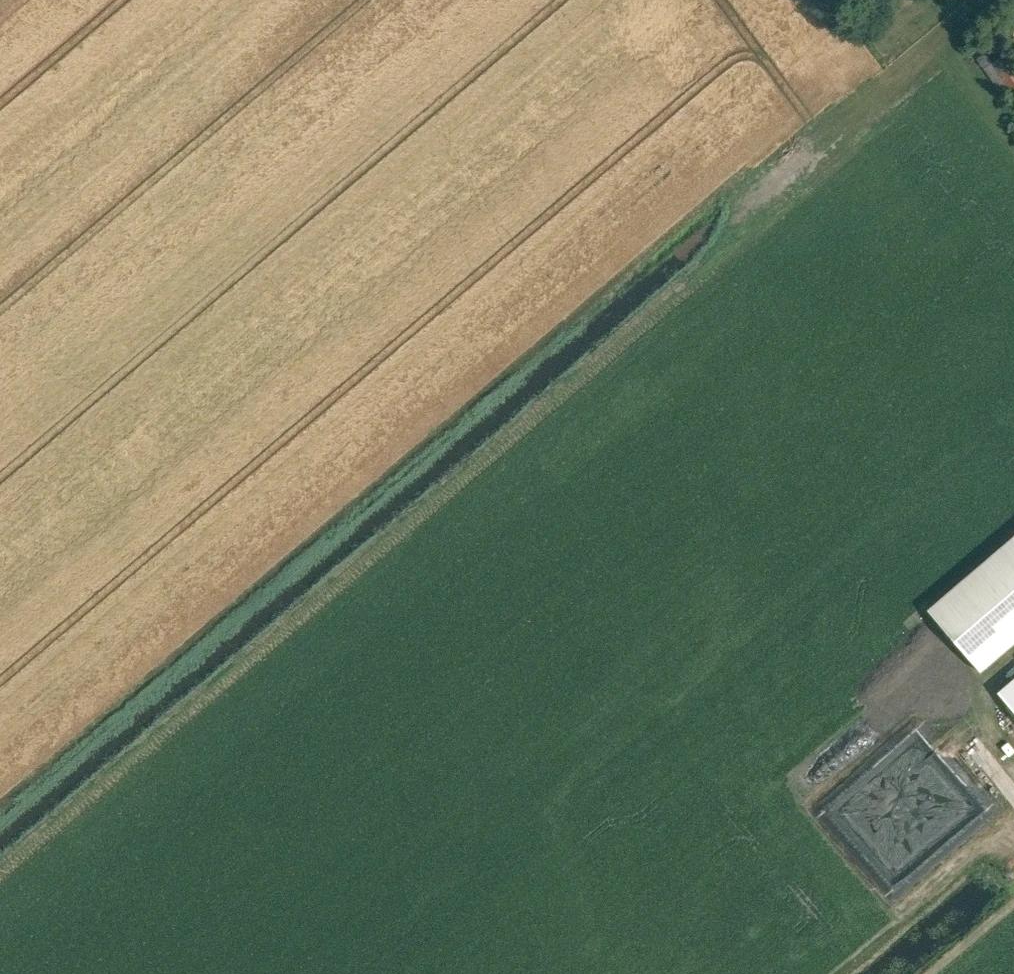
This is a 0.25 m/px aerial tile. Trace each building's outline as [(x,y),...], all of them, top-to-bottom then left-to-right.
[(985,70),(1003,96),(1013,88),(1013,69),(1004,56),(992,64),(992,65),(985,70)] [(1013,644),(1013,538),(929,611),(981,672),(1013,644)] [(999,694),(1013,712),(1013,680),(999,694)]
